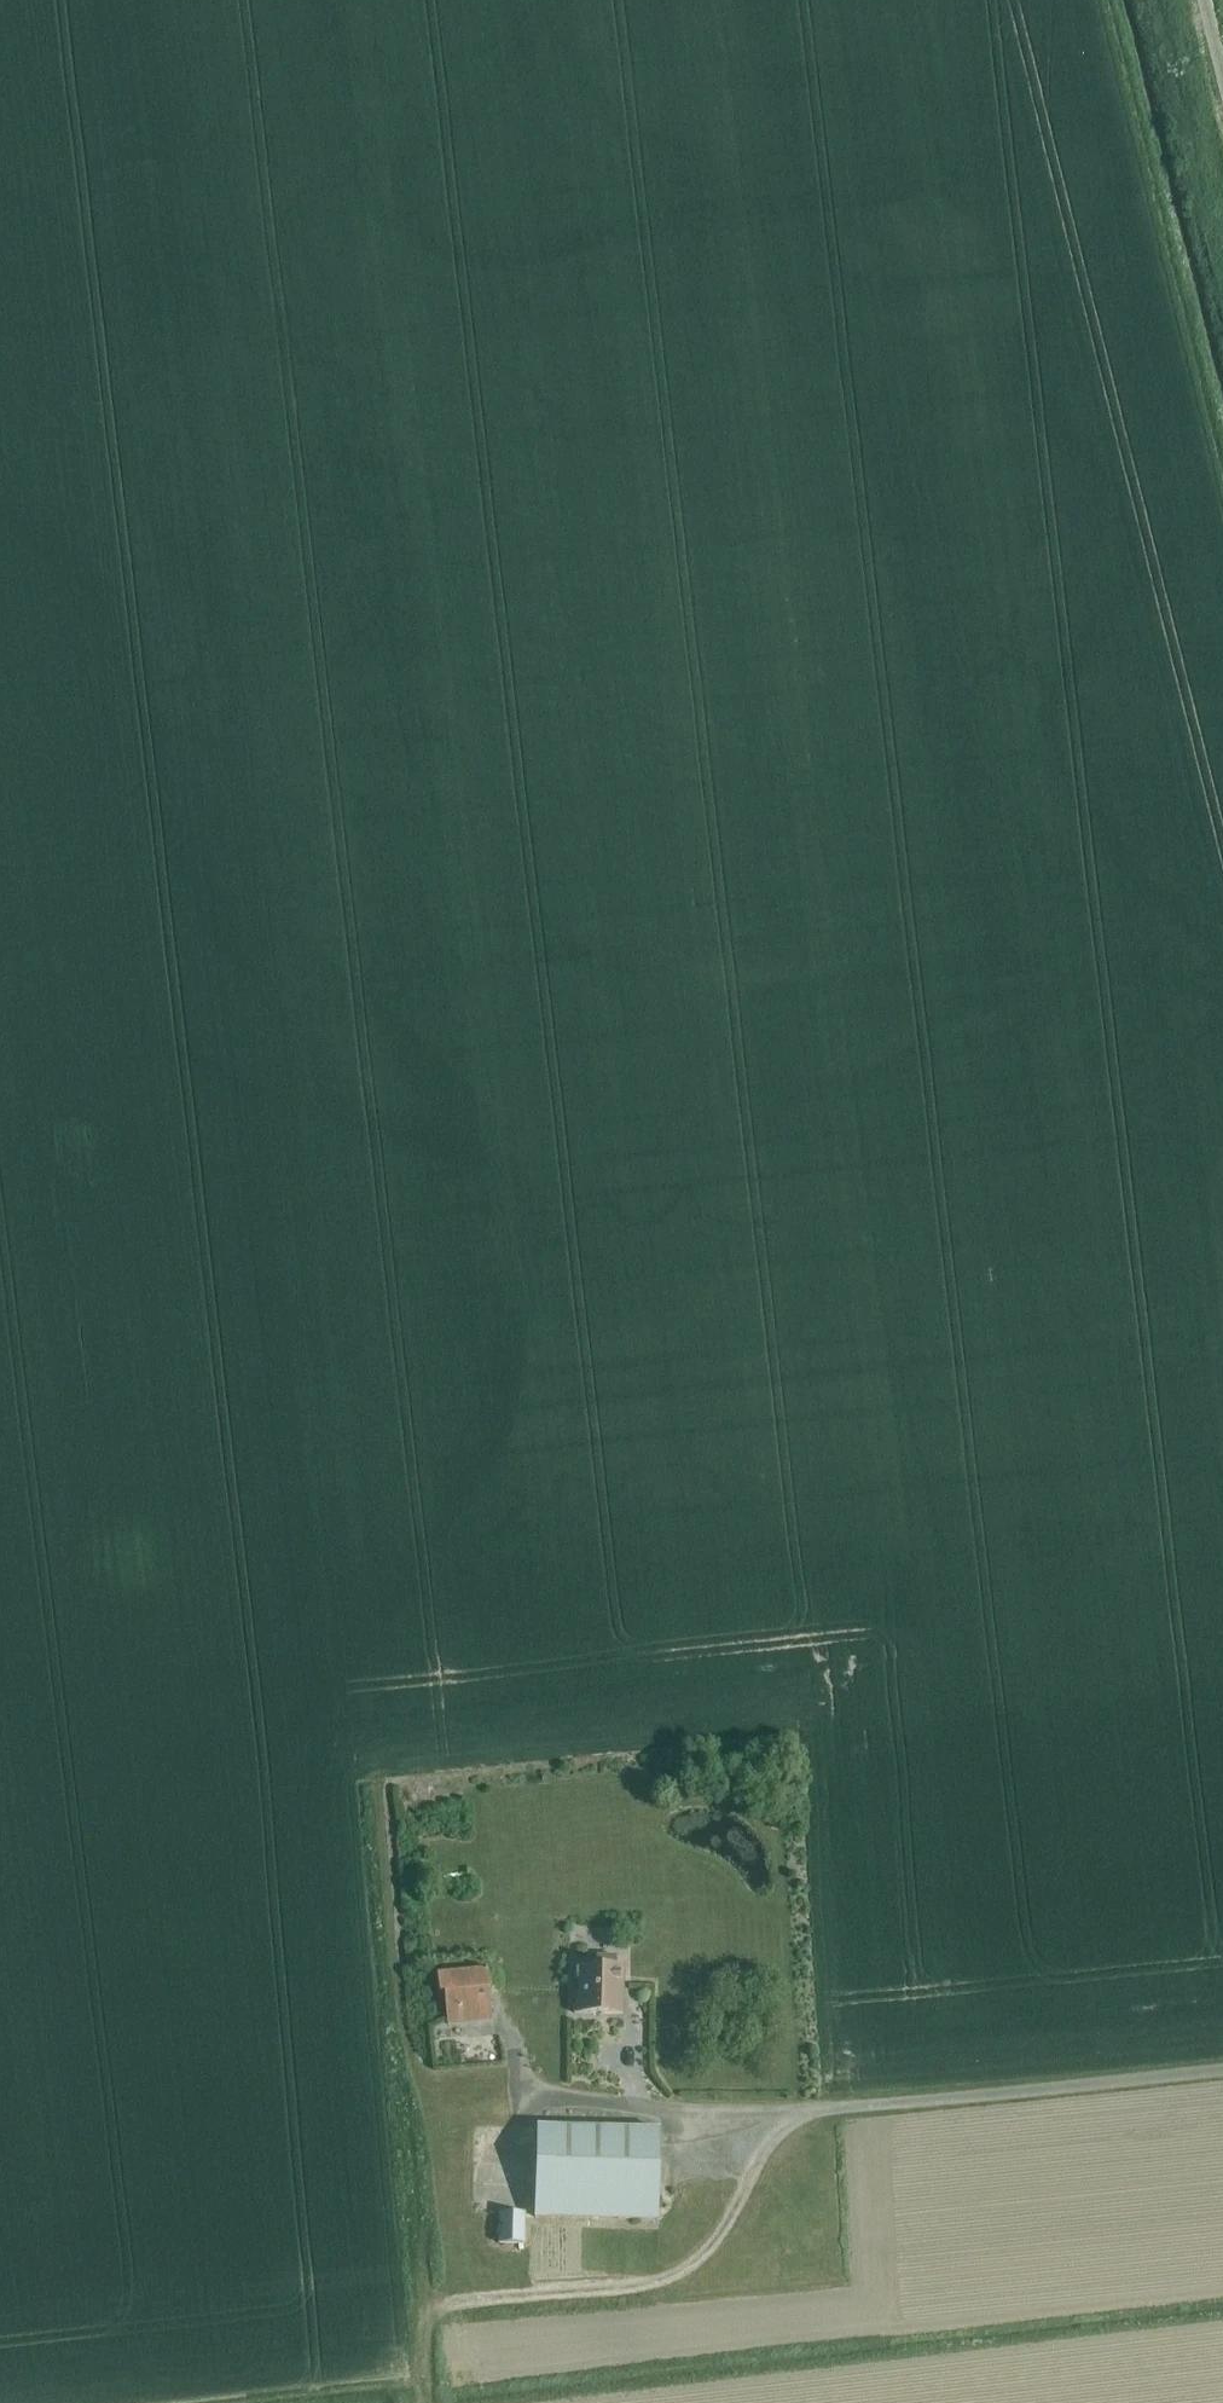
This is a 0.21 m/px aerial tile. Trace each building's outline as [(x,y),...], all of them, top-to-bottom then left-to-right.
[(574,2012),(574,2014),(622,2015),(623,1997),(620,1997),(621,1968),(623,1968),(623,1966),(616,1966),(616,1956),(596,1956),(595,1966),(575,1965),(575,1981),(581,1981),(581,1992),(577,1992),(576,2012),(574,2012)] [(444,1994),(447,2024),(489,2020),(484,1970),(436,1975),(438,1994),(444,1994)] [(657,2223),(659,2131),(534,2128),(532,2220),(657,2223)] [(520,2245),(521,2213),(497,2212),(496,2244),(520,2245)]
